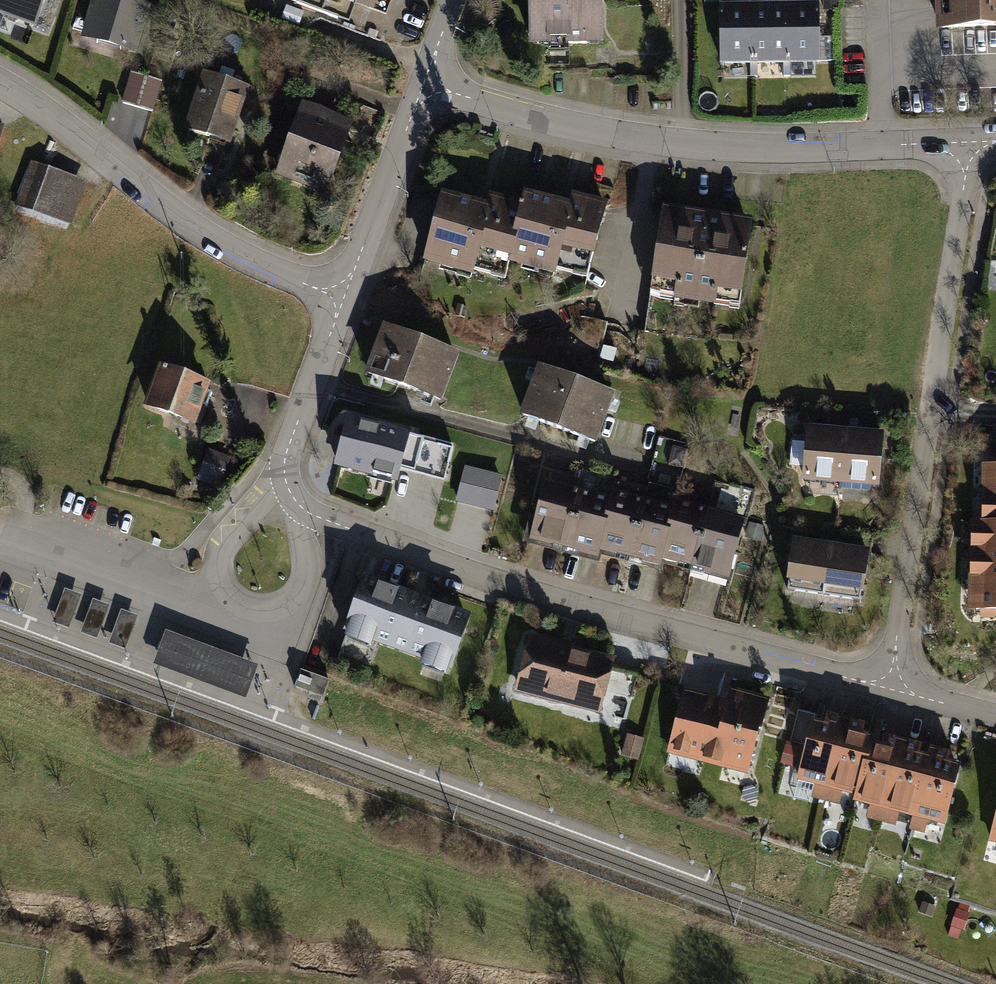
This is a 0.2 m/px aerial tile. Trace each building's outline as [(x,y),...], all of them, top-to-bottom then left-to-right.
[(40,28),(50,0),(0,0),(0,14),(40,28)] [(141,0),(94,0),(83,37),(140,54),(155,4),(141,0)] [(392,15),(397,0),(351,0),(392,15)] [(526,49),(611,51),(612,0),(526,0),(526,49)] [(940,27),(995,25),(995,0),(939,0),(940,27)] [(821,6),(721,7),(722,68),(822,66),(821,6)] [(165,83),(132,73),(123,102),(155,112),(165,83)] [(257,88),(209,73),(191,129),(239,144),(257,88)] [(359,124),(306,105),(280,177),(332,196),(359,124)] [(83,181),(27,160),(11,202),(67,223),(83,181)] [(493,210),(446,198),(429,263),(479,276),(486,247),(523,256),(521,264),(561,274),(569,246),(603,255),(617,202),(574,191),(571,204),(529,193),(527,203),(496,196),(493,210)] [(764,225),(671,209),(659,284),(751,299),(764,225)] [(464,357),(386,329),(368,379),(445,407),(464,357)] [(203,380),(157,363),(141,405),(187,423),(203,380)] [(620,399),(543,371),(524,421),(601,450),(620,399)] [(415,433),(355,417),(342,468),(402,483),(415,433)] [(890,429),(815,424),(813,468),(888,473),(890,429)] [(457,446),(417,436),(410,462),(450,472),(457,446)] [(807,462),(807,438),(797,437),(796,462),(807,462)] [(224,485),(232,456),(210,449),(202,478),(224,485)] [(987,463),(986,518),(975,518),(974,606),(995,606),(995,463),(987,463)] [(502,476),(465,466),(456,501),(493,511),(502,476)] [(613,503),(549,485),(532,545),(602,565),(605,553),(666,570),(668,561),(732,579),(748,522),(683,504),(681,510),(617,492),(613,503)] [(877,547),(800,539),(795,581),(873,589),(877,547)] [(343,635),(447,669),(466,610),(362,576),(343,635)] [(55,624),(71,630),(83,596),(66,591),(55,624)] [(83,634),(100,640),(112,607),(95,601),(83,634)] [(110,645),(127,651),(139,617),(122,612),(110,645)] [(255,663),(169,632),(158,663),(246,696),(255,663)] [(611,654),(525,632),(511,690),(597,711),(611,654)] [(330,683),(302,673),(296,689),(311,695),(309,701),(322,706),(330,683)] [(725,698),(680,688),(665,752),(743,771),(767,697),(728,684),(725,698)] [(970,755),(821,713),(803,780),(952,823),(970,755)]
